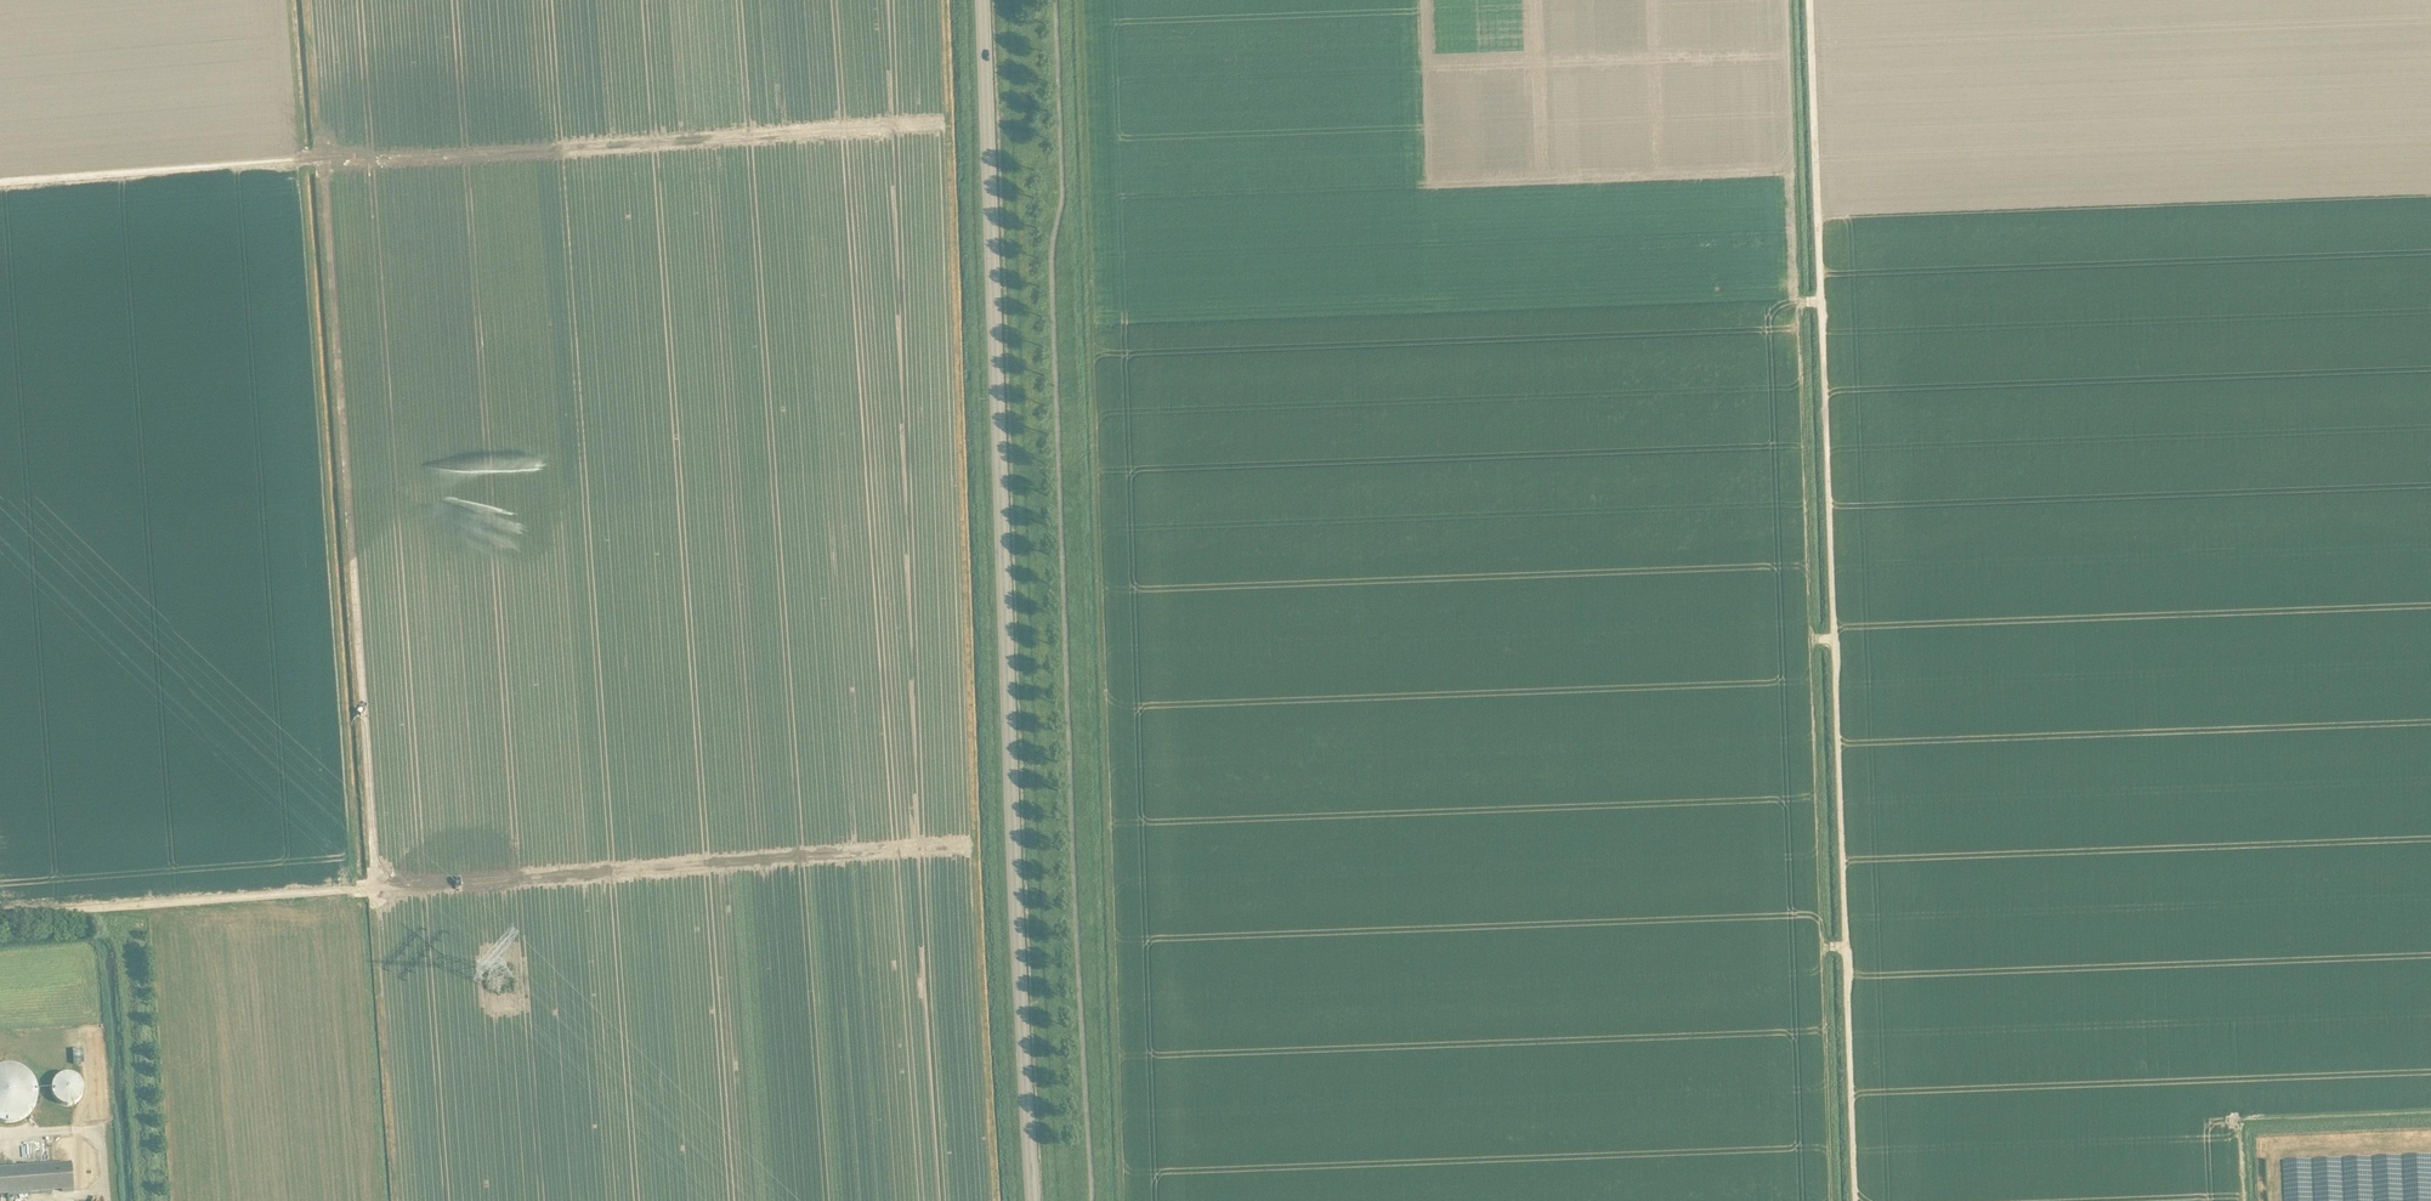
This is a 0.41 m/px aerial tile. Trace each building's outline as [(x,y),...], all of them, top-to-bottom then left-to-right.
[(8,1122),(11,1122),(13,1122),(16,1121),(18,1121),(20,1120),(23,1118),(25,1117),(27,1116),(29,1114),(30,1112),(32,1110),(33,1108),(34,1106),(35,1103),(36,1101),(37,1098),(37,1096),(37,1093),(37,1091),(37,1088),(36,1086),(35,1083),(34,1081),(33,1079),(32,1077),(30,1075),(29,1073),(27,1071),(25,1069),(23,1068),(20,1067),(18,1066),(16,1065),(13,1065),(11,1064),(8,1064),(6,1064),(3,1065),(1,1065),(0,1065),(0,1121),(1,1121),(3,1122),(6,1122),(8,1122)] [(66,1105),(67,1105),(69,1105),(70,1105),(71,1104),(74,1103),(76,1102),(77,1101),(79,1100),(79,1099),(80,1098),(81,1097),(82,1096),(82,1094),(83,1093),(83,1092),(83,1090),(83,1089),(83,1088),(83,1086),(83,1085),(82,1084),(82,1082),(81,1081),(80,1080),(79,1079),(79,1078),(77,1077),(76,1076),(75,1075),(74,1075),(73,1074),(71,1074),(70,1073),(69,1073),(67,1073),(66,1073),(65,1073),(63,1074),(62,1074),(61,1075),(58,1076),(57,1077),(56,1078),(55,1079),(54,1080),(53,1081),(53,1082),(52,1083),(52,1085),(52,1086),(51,1088),(51,1089),(51,1090),(52,1092),(52,1093),(52,1094),(53,1096),(53,1097),(54,1098),(55,1099),(56,1100),(57,1101),(58,1102),(59,1103),(61,1103),(63,1104),(65,1105),(66,1105)] [(73,1190),(71,1164),(0,1169),(0,1195),(73,1190)]
